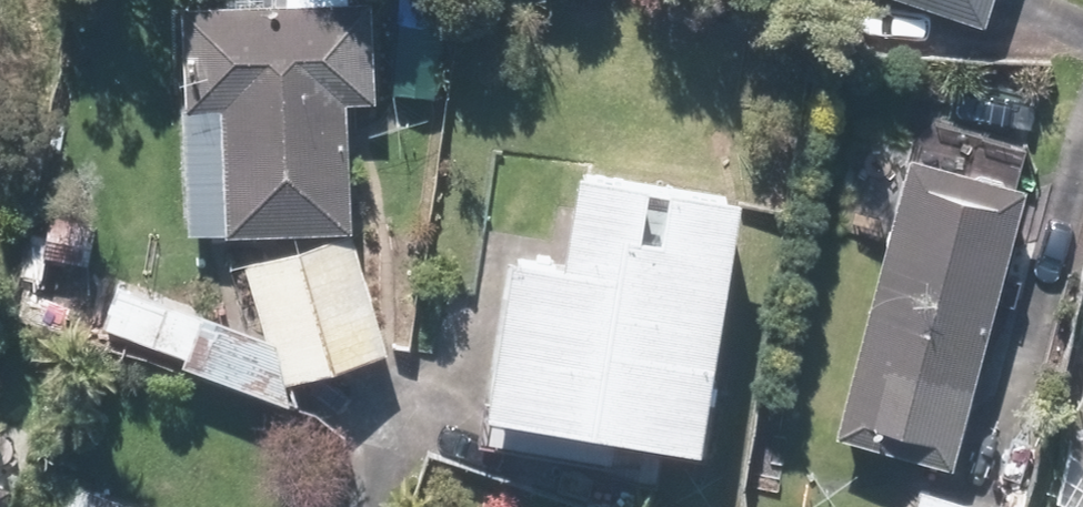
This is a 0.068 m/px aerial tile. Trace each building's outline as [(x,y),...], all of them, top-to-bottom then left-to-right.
[(196,0),(188,0),(186,113),(223,114),(221,226),(350,228),(353,98),(383,99),(385,0),(283,0),(283,2),(196,0)] [(993,16),(998,0),(942,0),(993,16)] [(1034,182),(909,151),(839,432),(965,463),(1034,182)] [(492,403),(510,405),(504,448),(619,464),(625,424),(714,437),(749,187),(585,165),(572,256),(514,247),(492,403)] [(358,229),(252,260),(286,379),(392,348),(358,229)] [(58,468),(46,506),(141,506),(145,494),(58,468)] [(920,486),(915,506),(994,506),(920,486)]
